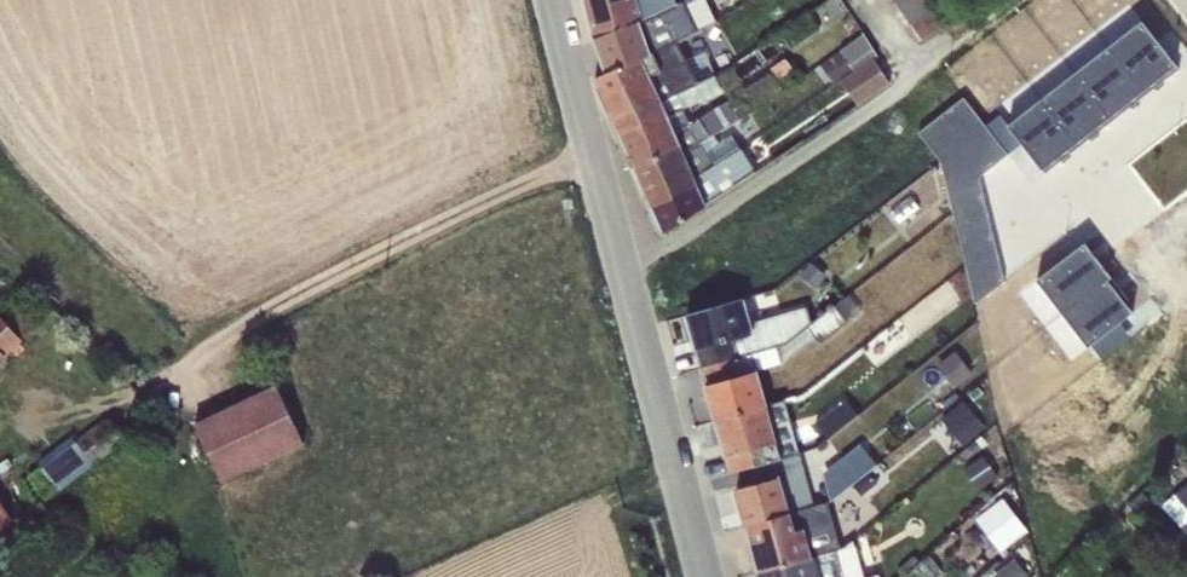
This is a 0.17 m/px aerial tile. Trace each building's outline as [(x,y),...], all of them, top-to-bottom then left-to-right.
[(594,40),(675,5),(674,0),(584,0),(594,40)] [(606,73),(677,40),(716,21),(706,0),(687,0),(675,5),(594,40),(606,73)] [(911,25),(939,5),(946,0),(893,0),(911,25)] [(939,5),(911,25),(921,41),(949,21),(939,5)] [(1141,21),(1108,47),(1143,92),(1150,87),(1152,90),(1179,69),(1141,21)] [(820,64),(833,83),(852,69),(853,71),(876,54),(862,33),(838,49),(839,50),(820,64)] [(594,78),(611,118),(698,83),(714,71),(704,51),(686,60),(677,40),(606,73),(594,78)] [(1074,74),(1112,122),(1138,101),(1136,97),(1143,92),(1108,47),(1074,74)] [(770,68),(784,87),(799,76),(786,58),(770,68)] [(873,59),(840,81),(857,105),(889,83),(873,59)] [(770,72),(741,91),(753,108),(781,88),(770,72)] [(1074,74),(1041,100),(1075,145),(1082,139),(1085,142),(1112,122),(1074,74)] [(634,167),(700,142),(750,110),(740,94),(689,124),(683,109),(720,93),(713,77),(698,83),(611,118),(634,167)] [(963,98),(918,133),(940,162),(975,304),(1004,282),(978,177),(1007,155),(985,126),(963,98)] [(1041,100),(1007,126),(1021,144),(1044,174),(1071,153),(1069,149),(1075,145),(1041,100)] [(999,115),(985,126),(1007,155),(1021,144),(1007,126),(999,115)] [(700,142),(634,167),(646,196),(740,148),(730,135),(704,150),(700,142)] [(740,148),(646,196),(663,234),(755,173),(740,148)] [(909,196),(890,211),(898,223),(918,208),(909,196)] [(1084,244),(1036,280),(1062,314),(1110,277),(1084,244)] [(810,261),(799,276),(817,289),(828,274),(810,261)] [(1110,277),(1062,314),(1087,347),(1090,346),(1119,323),(1132,313),(1125,303),(1128,300),(1110,277)] [(784,345),(701,368),(716,420),(765,405),(757,371),(780,365),(815,338),(819,344),(861,311),(849,295),(811,324),(784,345)] [(784,345),(811,324),(806,307),(751,323),(744,298),(686,315),(701,368),(784,345)] [(12,350),(17,356),(24,349),(20,344),(23,341),(0,315),(0,361),(12,350)] [(1119,323),(1090,346),(1101,360),(1130,337),(1119,323)] [(953,351),(936,365),(954,388),(972,375),(953,351)] [(303,443),(275,384),(194,423),(221,482),(303,443)] [(845,399),(814,422),(826,440),(857,415),(845,399)] [(765,405),(716,420),(731,473),(750,468),(798,453),(783,400),(765,405)] [(963,401),(941,420),(964,447),(986,428),(963,401)] [(45,498),(123,440),(106,418),(73,440),(70,436),(39,460),(42,465),(28,476),(45,498)] [(859,442),(821,472),(830,500),(876,463),(859,442)] [(798,453),(750,468),(755,484),(736,489),(746,526),(813,506),(798,453)] [(982,456),(963,469),(977,492),(997,479),(982,456)] [(1000,497),(975,517),(991,538),(1000,550),(1026,532),(1018,522),(1021,520),(1005,498),(1002,500),(1000,497)] [(813,506),(746,526),(759,572),(842,548),(828,501),(813,506)] [(13,521),(0,502),(0,530),(13,521)] [(759,572),(760,576),(862,576),(853,544),(842,548),(759,572)] [(994,576),(1029,576),(1014,559),(994,576)]
